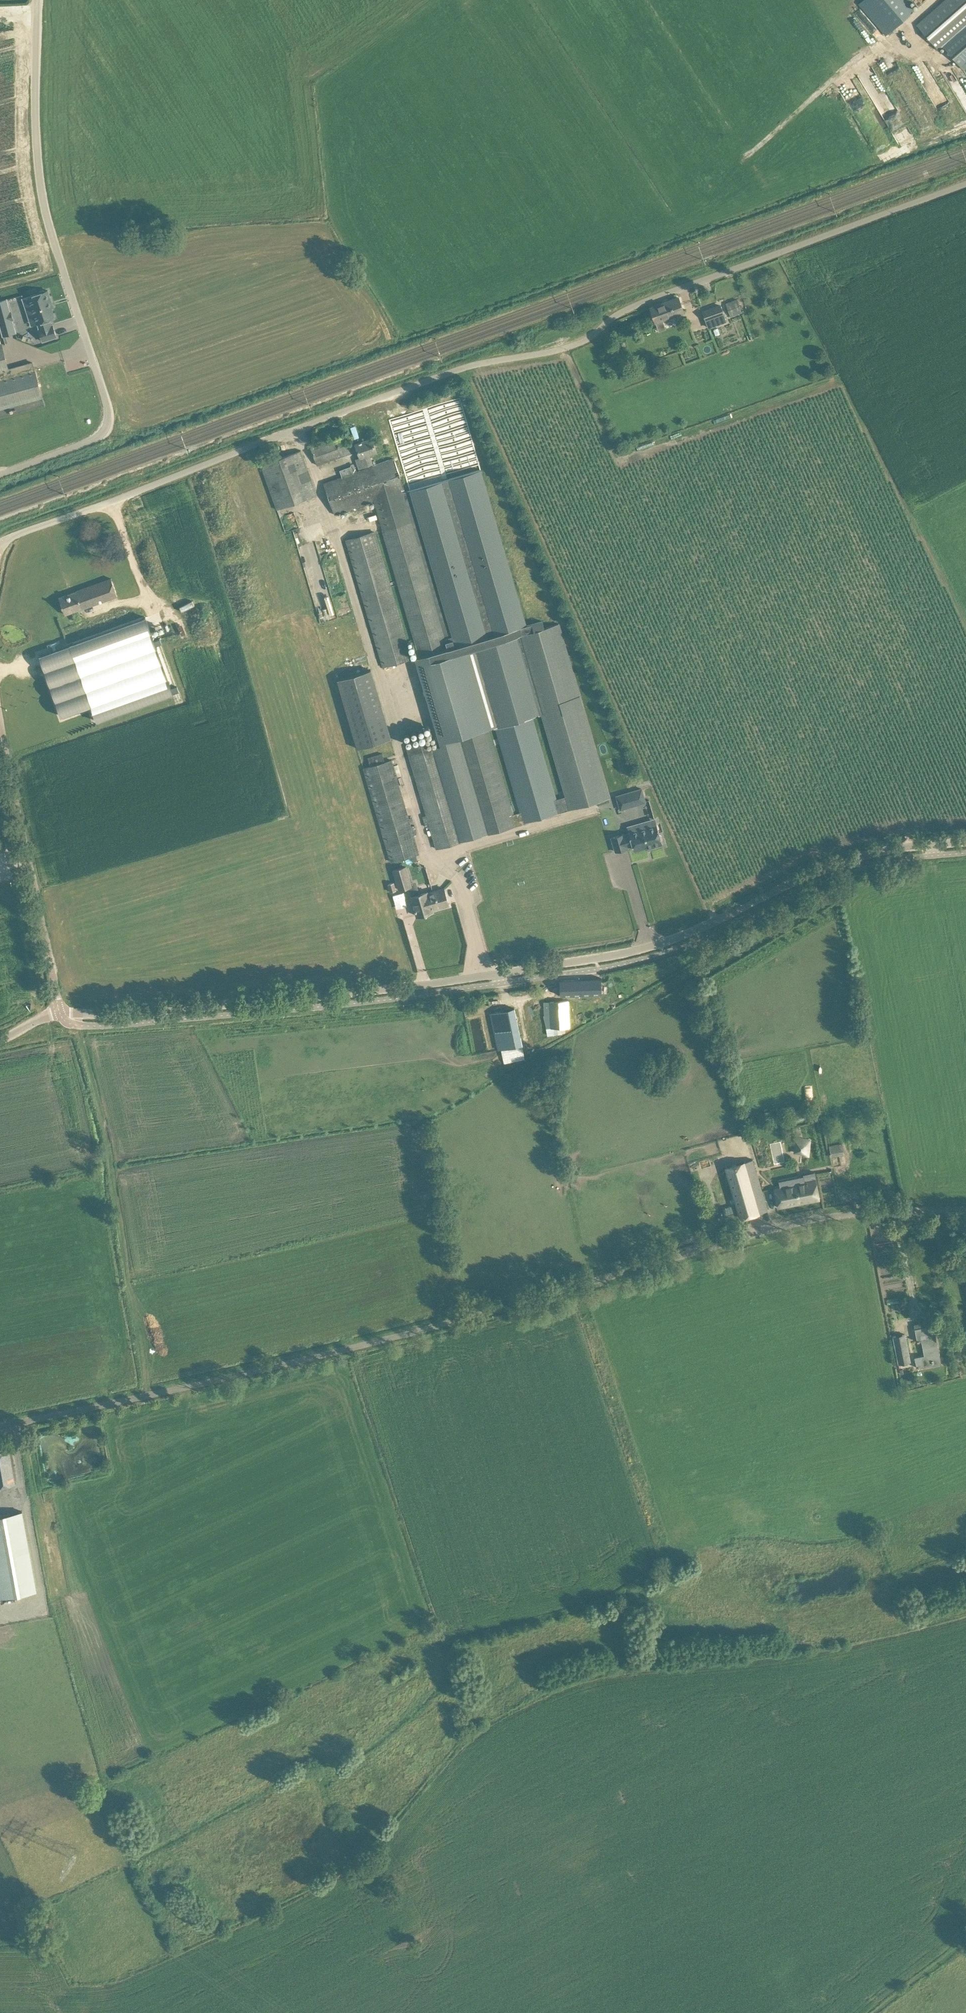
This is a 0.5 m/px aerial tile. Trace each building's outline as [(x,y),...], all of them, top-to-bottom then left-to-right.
[(860,2),(884,30),(882,31),(885,35),(887,34),(915,10),(906,0),(863,0),(860,2)] [(917,24),(939,49),(943,45),(960,65),(965,70),(965,69),(965,0),(945,0),(917,24)] [(49,302),(51,301),(48,291),(45,291),(43,290),(40,291),(39,293),(29,297),(44,340),(56,335),(53,325),(51,325),(49,319),(55,317),(49,302)] [(650,308),(653,315),(656,322),(684,311),(679,297),(650,308)] [(0,300),(0,327),(3,336),(17,332),(14,320),(11,310),(8,298),(0,300)] [(726,304),(730,315),(741,311),(737,300),(726,304)] [(703,311),(707,321),(724,315),(721,305),(703,311)] [(42,396),(32,362),(8,369),(1,344),(0,345),(0,408),(42,396)] [(311,447),(314,456),(317,465),(352,452),(346,434),(311,447)] [(360,457),(355,458),(358,467),(368,464),(372,462),(369,454),(377,451),(372,438),(356,443),(359,453),(360,457)] [(261,464),(265,473),(277,509),(317,495),(301,450),(261,464)] [(429,825),(436,848),(610,798),(560,624),(545,628),(543,621),(522,627),(478,470),(407,490),(452,647),(447,648),(402,491),(413,487),(401,455),(354,472),(352,467),(340,471),(343,477),(326,482),(337,514),(351,509),(378,501),(386,529),(383,530),(419,656),(416,657),(441,745),(428,749),(425,741),(407,746),(428,820),(425,821),(426,826),(429,825)] [(347,540),(383,667),(412,659),(376,532),(347,540)] [(65,614),(75,611),(118,595),(111,578),(76,591),(77,591),(59,597),(65,614)] [(136,621),(32,658),(54,719),(82,709),(88,724),(163,697),(136,621)] [(391,738),(371,669),(337,679),(357,748),(391,738)] [(364,768),(388,852),(391,861),(412,855),(413,861),(418,860),(416,854),(419,853),(416,844),(414,835),(418,834),(415,825),(414,825),(412,826),(392,760),(386,761),(384,753),(368,757),(371,766),(364,768)] [(621,809),(645,801),(641,788),(617,796),(621,809)] [(656,824),(611,837),(615,851),(628,848),(627,846),(633,844),(635,850),(650,845),(650,847),(662,844),(661,841),(662,839),(661,835),(659,834),(656,824)] [(406,866),(394,869),(399,889),(411,886),(406,866)] [(433,911),(433,910),(449,905),(444,888),(432,891),(433,892),(428,893),(427,892),(411,896),(417,915),(433,911)] [(600,978),(561,980),(561,995),(601,993),(600,978)] [(609,997),(611,1003),(620,1000),(618,994),(609,997)] [(555,1037),(555,1033),(562,1033),(562,1026),(569,1026),(568,1011),(568,1001),(544,1001),(545,1011),(545,1013),(545,1021),(542,1010),(541,1000),(530,1002),(532,1012),(538,1041),(548,1039),(555,1037)] [(491,1013),(493,1022),(498,1049),(501,1049),(504,1063),(524,1059),(514,1008),(491,1013)] [(842,1143),(829,1146),(831,1156),(844,1154),(842,1143)] [(726,1166),(738,1208),(741,1218),(768,1210),(753,1158),(726,1166)] [(803,1181),(774,1187),(778,1207),(820,1199),(814,1173),(802,1176),(803,1181)] [(914,1324),(916,1334),(918,1341),(922,1340),(924,1355),(915,1357),(917,1368),(941,1363),(933,1325),(930,1325),(927,1325),(927,1326),(926,1326),(925,1322),(914,1324)] [(911,1361),(905,1333),(893,1336),(898,1364),(911,1361)] [(15,1483),(10,1453),(8,1444),(0,1445),(0,1486),(15,1483)] [(0,1515),(0,1592),(1,1597),(38,1591),(23,1510),(0,1515)]
